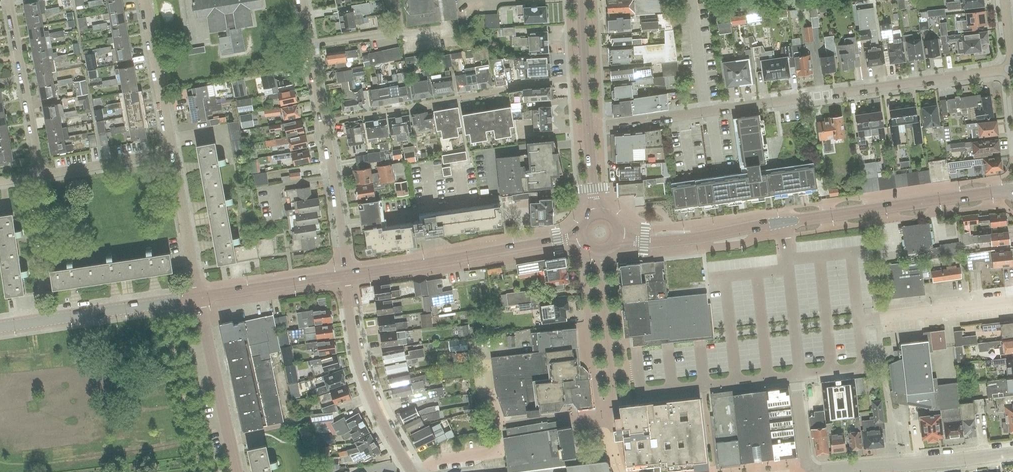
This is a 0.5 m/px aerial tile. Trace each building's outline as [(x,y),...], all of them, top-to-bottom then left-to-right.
[(45,10),(45,7),(46,5),(46,2),(44,0),(24,4),(27,16),(41,13),(45,12),(46,15),(53,14),(52,8),(45,10)] [(71,0),(63,0),(64,9),(73,7),(71,0)] [(122,0),(113,0),(108,1),(110,13),(124,10),(122,0)] [(197,17),(208,15),(211,31),(226,28),(227,28),(227,26),(230,25),(237,24),(237,26),(242,26),(253,24),(251,8),(263,6),(262,0),(194,0),(197,17)] [(409,11),(412,11),(414,21),(440,18),(439,12),(445,11),(446,12),(447,13),(448,13),(457,12),(456,0),(407,0),(409,11)] [(608,12),(618,11),(618,12),(626,12),(626,14),(635,13),(635,15),(640,15),(641,15),(646,14),(670,13),(671,13),(670,4),(665,5),(665,0),(608,0),(608,12)] [(905,0),(899,0),(897,0),(899,9),(906,8),(905,0)] [(953,2),(947,2),(948,10),(963,8),(963,7),(984,5),(983,0),(953,0),(953,2)] [(353,9),(339,11),(341,21),(364,18),(363,14),(371,13),(369,3),(352,6),(353,9)] [(544,23),(549,22),(548,18),(547,18),(546,6),(526,7),(526,4),(517,5),(517,16),(525,15),(525,22),(544,21),(544,23)] [(820,27),(818,16),(816,6),(810,7),(813,28),(820,27)] [(856,30),(857,37),(857,40),(871,38),(872,43),(871,43),(871,47),(865,47),(868,65),(877,64),(877,65),(884,64),(884,63),(885,63),(883,45),(879,46),(876,29),(877,29),(874,8),(857,10),(860,30),(856,30)] [(946,15),(945,8),(938,9),(931,10),(927,11),(928,11),(921,12),(921,17),(920,17),(920,18),(927,17),(946,15)] [(126,22),(124,10),(110,13),(104,14),(105,20),(111,19),(112,25),(126,22)] [(986,24),(984,11),(966,13),(967,20),(957,21),(959,32),(976,30),(975,25),(986,24)] [(764,21),(763,12),(746,15),(747,23),(764,21)] [(43,25),(41,13),(27,16),(29,28),(43,25)] [(385,26),(383,14),(376,16),(378,27),(385,26)] [(486,28),(500,28),(499,14),(485,14),(486,28)] [(635,15),(609,17),(609,31),(631,29),(631,21),(641,21),(642,31),(657,29),(656,16),(641,17),(641,15),(640,15),(635,15)] [(746,15),(738,16),(739,24),(747,24),(746,15)] [(730,17),(718,18),(719,28),(731,26),(730,17)] [(930,40),(928,21),(927,17),(920,18),(919,18),(921,33),(923,33),(924,41),(923,41),(924,49),(925,49),(927,57),(932,56),(933,57),(937,57),(938,55),(939,55),(937,39),(930,40)] [(364,22),(364,18),(341,21),(342,32),(357,30),(356,24),(364,23),(364,22)] [(128,34),(126,22),(112,25),(114,36),(114,37),(128,34)] [(237,24),(230,25),(234,53),(246,51),(242,26),(237,26),(237,24)] [(903,50),(902,42),(901,38),(894,39),(891,24),(880,25),(882,39),(888,38),(891,62),(897,61),(898,62),(903,61),(903,60),(904,60),(903,52),(904,52),(904,50),(903,50)] [(49,30),(45,31),(43,25),(29,28),(31,39),(50,36),(50,38),(51,38),(57,37),(56,32),(50,33),(49,30)] [(234,53),(230,25),(227,26),(227,28),(226,28),(227,35),(219,36),(222,54),(234,53)] [(814,41),(812,26),(804,27),(806,42),(814,41)] [(531,53),(549,52),(548,31),(529,32),(530,38),(521,39),(520,37),(516,37),(515,27),(504,28),(504,35),(512,35),(513,46),(530,45),(531,53)] [(941,28),(942,35),(954,34),(953,31),(947,32),(947,27),(941,28)] [(677,61),(673,29),(673,28),(664,29),(665,43),(648,45),(643,45),(642,45),(632,46),(610,47),(611,64),(631,63),(644,62),(644,65),(665,62),(677,61)] [(632,40),(632,33),(612,34),(612,35),(610,36),(610,40),(612,41),(612,42),(612,45),(632,44),(632,46),(642,45),(642,39),(632,40)] [(980,43),(988,42),(987,33),(964,35),(964,34),(954,35),(954,34),(942,35),(944,53),(949,52),(948,42),(958,40),(960,53),(961,53),(963,53),(965,52),(981,50),(980,43)] [(131,46),(128,34),(114,37),(114,36),(108,37),(109,43),(115,42),(116,48),(131,46)] [(922,58),(924,58),(921,39),(914,40),(913,34),(902,35),(903,42),(906,41),(909,60),(917,59),(918,59),(921,59),(922,58)] [(837,55),(835,47),(834,35),(825,36),(827,56),(821,57),(823,72),(824,72),(824,73),(829,72),(829,71),(836,70),(834,56),(837,55)] [(52,48),(51,38),(50,38),(50,36),(31,39),(33,51),(52,48)] [(750,47),(753,47),(758,46),(753,36),(749,36),(750,47)] [(856,59),(854,52),(854,49),(858,48),(857,40),(857,37),(845,39),(845,43),(845,44),(836,45),(838,62),(842,61),(843,69),(845,69),(845,70),(850,69),(849,68),(854,67),(853,59),(856,59)] [(810,55),(803,55),(801,38),(792,39),(796,64),(795,64),(797,76),(812,73),(810,55)] [(73,44),(75,56),(79,55),(81,54),(79,43),(73,44)] [(777,78),(775,59),(774,50),(765,51),(763,45),(758,46),(753,47),(756,71),(763,70),(764,80),(769,79),(770,80),(777,79),(776,78),(777,78)] [(780,58),(775,59),(777,78),(778,78),(778,79),(785,78),(785,77),(790,76),(789,67),(796,66),(793,45),(787,46),(788,49),(783,49),(780,58)] [(133,58),(131,46),(116,48),(112,49),(114,61),(133,58)] [(179,56),(205,52),(205,47),(178,51),(179,56)] [(371,65),(402,58),(399,47),(368,53),(369,54),(370,60),(371,65)] [(755,81),(752,57),(751,49),(750,49),(750,47),(747,47),(748,50),(745,50),(746,58),(736,59),(739,85),(746,84),(746,82),(755,81)] [(53,52),(52,48),(33,51),(35,63),(54,59),(55,62),(62,61),(61,56),(58,56),(57,52),(53,52)] [(359,57),(358,49),(346,51),(328,53),(329,64),(337,63),(337,68),(346,67),(345,63),(345,62),(347,61),(347,58),(359,57)] [(97,67),(95,52),(85,54),(88,69),(97,67)] [(444,55),(446,67),(453,66),(451,54),(444,55)] [(548,55),(516,57),(517,65),(525,64),(526,78),(550,77),(550,69),(550,68),(550,64),(550,62),(549,55),(548,55)] [(503,58),(492,60),(496,85),(508,83),(508,82),(507,79),(512,79),(511,65),(515,65),(515,57),(504,58),(503,58)] [(56,72),(55,62),(54,59),(35,63),(37,75),(52,72),(56,72)] [(739,85),(736,59),(721,61),(724,86),(733,84),(733,86),(739,85)] [(679,74),(677,61),(665,62),(666,73),(654,75),(653,77),(679,74)] [(120,68),(122,81),(136,78),(134,66),(120,68)] [(630,80),(653,77),(653,69),(634,72),(633,66),(611,68),(612,80),(630,78),(630,80)] [(363,68),(353,69),(354,77),(365,76),(363,68)] [(423,69),(424,74),(420,75),(424,97),(433,96),(430,79),(428,68),(423,69)] [(356,88),(354,77),(353,69),(336,72),(338,83),(341,83),(344,101),(342,101),(343,111),(355,109),(354,99),(358,98),(356,88)] [(479,88),(476,72),(471,73),(470,69),(465,70),(466,74),(469,90),(479,88)] [(452,76),(450,76),(450,70),(445,71),(446,77),(443,77),(443,79),(432,81),(435,96),(454,92),(452,76)] [(492,86),(490,70),(476,72),(479,88),(492,86)] [(54,84),(52,72),(37,75),(40,87),(54,84)] [(402,101),(398,78),(397,73),(392,74),(394,86),(389,87),(392,103),(402,101)] [(402,73),(397,73),(398,78),(402,101),(412,99),(409,83),(404,84),(403,77),(402,73)] [(424,97),(420,75),(420,74),(415,75),(416,81),(411,82),(414,99),(424,97)] [(469,90),(466,74),(456,76),(459,92),(469,90)] [(636,84),(654,82),(654,84),(669,86),(669,83),(680,81),(679,74),(653,77),(635,80),(636,82),(614,84),(615,90),(613,91),(613,98),(615,99),(637,96),(636,84)] [(293,78),(275,81),(274,75),(262,77),(264,88),(272,87),(273,93),(280,92),(281,92),(295,89),(293,78)] [(138,90),(136,78),(122,81),(124,92),(138,90)] [(88,94),(86,80),(75,82),(77,95),(88,94)] [(232,82),(235,98),(247,96),(243,80),(232,82)] [(56,96),(54,84),(40,87),(42,99),(56,96)] [(209,96),(207,86),(194,88),(195,95),(189,96),(191,109),(205,106),(218,104),(216,95),(209,96)] [(362,87),(356,88),(358,98),(354,99),(355,109),(363,108),(363,104),(365,104),(362,87)] [(392,103),(389,87),(379,88),(382,105),(392,103)] [(522,119),(522,109),(521,101),(530,100),(551,99),(551,87),(529,89),(509,92),(514,119),(522,119)] [(382,105),(379,88),(369,90),(372,106),(382,105)] [(141,102),(138,90),(124,92),(124,93),(125,97),(126,104),(141,102)] [(295,90),(279,93),(270,94),(270,99),(280,98),(282,105),(297,102),(297,100),(298,100),(296,95),(295,90)] [(620,103),(613,104),(614,116),(633,114),(669,109),(667,93),(634,98),(634,99),(620,101),(620,103)] [(994,117),(991,95),(977,97),(977,98),(978,105),(976,105),(976,111),(975,111),(976,119),(978,119),(979,122),(986,121),(990,121),(990,117),(994,117)] [(89,96),(79,98),(80,105),(83,104),(85,112),(92,111),(89,96)] [(977,98),(977,97),(977,96),(960,98),(955,98),(956,99),(948,100),(950,113),(957,112),(961,111),(961,107),(966,106),(976,105),(978,105),(977,98)] [(252,98),(237,100),(238,112),(253,110),(252,98)] [(143,113),(141,102),(126,104),(128,116),(143,113)] [(61,103),(58,104),(43,107),(46,119),(60,116),(64,115),(65,118),(72,116),(71,111),(64,113),(63,105),(61,103)] [(224,104),(223,103),(218,104),(205,106),(191,109),(193,122),(207,119),(206,115),(213,114),(212,111),(222,110),(222,104),(224,104)] [(940,127),(937,109),(936,106),(930,107),(930,105),(929,104),(927,103),(926,103),(924,104),(924,106),(924,107),(923,108),(926,126),(933,125),(934,133),(937,133),(939,141),(945,140),(943,127),(940,127)] [(299,110),(299,109),(298,105),(282,108),(265,110),(265,116),(284,114),(285,120),(301,116),(300,115),(301,114),(300,110),(299,110)] [(920,120),(917,120),(915,106),(910,107),(910,105),(905,106),(905,108),(903,108),(905,123),(912,122),(915,144),(924,143),(920,120)] [(462,126),(458,106),(434,111),(437,130),(441,130),(443,138),(459,136),(458,127),(462,126)] [(511,106),(487,110),(490,130),(494,129),(496,138),(512,135),(510,126),(515,126),(511,106)] [(553,129),(552,109),(552,106),(540,107),(540,109),(533,110),(524,112),(524,118),(534,118),(534,130),(553,129)] [(905,123),(903,108),(901,108),(901,106),(896,107),(896,109),(891,110),(893,124),(890,125),(892,139),(893,139),(894,145),(901,144),(900,138),(899,133),(906,132),(905,123)] [(490,130),(487,110),(463,114),(466,134),(470,133),(472,142),(488,139),(486,130),(490,130)] [(871,113),(869,113),(872,135),(879,134),(880,139),(885,138),(882,111),(876,112),(876,110),(871,111),(871,113)] [(867,148),(864,129),(871,128),(872,135),(869,113),(867,113),(866,111),(861,112),(861,114),(856,115),(859,136),(857,137),(858,144),(859,144),(860,149),(867,148)] [(432,122),(434,122),(432,113),(428,114),(427,112),(412,115),(413,125),(418,124),(419,130),(433,128),(432,122)] [(143,113),(128,116),(123,117),(124,123),(129,122),(130,128),(145,125),(143,113)] [(254,126),(251,113),(240,115),(242,128),(254,126)] [(812,188),(817,187),(814,162),(761,170),(760,164),(766,163),(765,157),(769,157),(767,143),(763,144),(761,134),(766,133),(764,119),(760,120),(759,114),(733,118),(740,166),(741,166),(742,172),(672,183),(672,186),(672,187),(675,208),(681,207),(681,211),(695,209),(694,205),(704,204),(705,208),(719,206),(718,202),(728,200),(729,204),(742,203),(742,198),(752,197),(752,201),(765,199),(765,195),(775,193),(776,198),(789,196),(788,192),(798,190),(799,194),(812,192),(812,188)] [(409,115),(399,117),(403,141),(408,140),(407,132),(412,131),(409,115)] [(62,127),(60,116),(46,119),(48,131),(62,128),(62,127)] [(842,116),(839,116),(838,116),(837,116),(836,116),(835,116),(834,117),(828,118),(828,121),(818,122),(820,139),(825,139),(825,143),(824,143),(825,151),(832,150),(830,138),(845,136),(845,134),(846,133),(846,129),(844,128),(842,116)] [(403,141),(399,117),(389,118),(391,135),(396,134),(398,141),(403,141)] [(288,136),(305,132),(302,119),(285,123),(270,125),(271,132),(286,129),(288,136)] [(389,135),(387,119),(376,120),(379,137),(380,144),(381,151),(389,150),(387,135),(389,135)] [(104,120),(97,122),(99,133),(106,132),(104,120)] [(379,137),(376,120),(366,122),(368,138),(374,137),(375,145),(380,144),(379,137)] [(967,124),(968,130),(972,129),(973,139),(998,136),(996,121),(987,122),(986,121),(979,122),(967,124)] [(346,125),(348,135),(363,133),(361,123),(346,125)] [(7,124),(0,126),(0,138),(9,136),(7,124)] [(147,137),(145,125),(130,128),(132,140),(147,137)] [(68,126),(62,127),(62,128),(48,131),(50,142),(65,140),(64,139),(69,139),(69,141),(76,140),(75,135),(70,136),(68,126)] [(646,161),(646,162),(665,161),(661,128),(645,131),(632,132),(615,133),(616,162),(646,161)] [(109,144),(108,138),(106,132),(99,133),(101,146),(109,144)] [(365,143),(363,133),(348,135),(349,146),(357,144),(359,152),(366,150),(364,143),(365,143)] [(97,146),(95,134),(88,135),(90,148),(97,146)] [(292,150),(308,146),(305,135),(297,137),(296,136),(289,138),(289,137),(276,139),(265,141),(266,147),(290,143),(292,150)] [(9,136),(0,138),(0,150),(11,148),(9,136)] [(978,141),(966,142),(959,143),(960,148),(975,146),(975,144),(978,144),(978,148),(976,148),(976,155),(979,154),(979,156),(992,155),(992,151),(1000,150),(999,139),(978,141)] [(72,144),(65,145),(65,140),(50,142),(52,154),(73,151),(72,144)] [(559,158),(559,151),(558,151),(555,141),(529,143),(530,154),(497,157),(500,194),(559,188),(558,174),(563,173),(559,158)] [(219,159),(216,142),(197,145),(205,185),(223,182),(220,165),(226,164),(225,158),(219,159)] [(11,148),(0,150),(0,163),(14,160),(11,148)] [(402,157),(401,148),(392,150),(393,158),(402,157)] [(292,152),(280,154),(281,159),(293,157),(295,165),(311,161),(309,150),(299,152),(299,151),(292,153),(292,152)] [(416,161),(415,151),(405,152),(406,163),(416,161)] [(468,159),(466,151),(442,155),(444,164),(468,159)] [(381,161),(381,160),(380,152),(368,153),(368,154),(369,162),(381,161)] [(369,162),(368,154),(356,157),(357,165),(369,162)] [(885,168),(892,167),(891,155),(884,155),(885,168)] [(995,169),(1002,169),(1001,157),(994,158),(984,159),(984,158),(974,159),(975,165),(982,165),(982,163),(985,163),(986,173),(996,172),(995,169)] [(947,159),(941,160),(943,180),(950,179),(947,159)] [(943,180),(941,160),(934,161),(937,180),(943,180)] [(879,177),(877,169),(876,161),(859,164),(861,180),(867,179),(872,178),(879,177)] [(937,180),(934,161),(928,162),(929,170),(931,181),(937,180)] [(354,170),(357,185),(373,182),(374,184),(381,183),(406,178),(404,162),(378,166),(379,172),(372,173),(371,167),(354,170)] [(641,180),(649,179),(649,174),(641,175),(640,163),(632,163),(632,166),(619,167),(616,169),(617,174),(619,176),(620,176),(620,179),(641,178),(641,180)] [(452,175),(451,166),(443,167),(444,176),(452,175)] [(895,175),(894,170),(883,172),(883,168),(877,169),(879,177),(884,177),(889,176),(895,175)] [(256,186),(269,184),(267,172),(254,174),(256,186)] [(880,189),(879,177),(872,178),(874,190),(880,189)] [(647,185),(657,184),(656,179),(656,178),(643,180),(618,182),(618,185),(617,185),(618,195),(634,194),(635,196),(645,195),(644,186),(647,186),(647,185)] [(664,178),(656,179),(657,184),(664,183),(665,195),(673,195),(671,178),(664,178)] [(410,195),(407,180),(395,182),(398,197),(410,195)] [(226,199),(223,182),(205,185),(212,224),(230,221),(227,204),(234,203),(233,197),(226,199)] [(381,183),(374,184),(367,185),(367,186),(357,188),(358,192),(357,194),(358,199),(366,198),(367,198),(376,197),(374,189),(377,188),(380,189),(386,188),(385,182),(381,183)] [(320,210),(319,198),(312,199),(310,187),(286,190),(287,198),(291,197),(292,202),(295,202),(297,218),(294,219),(296,230),(292,231),(294,243),(291,243),(292,251),(316,247),(314,235),(317,235),(316,223),(319,223),(317,211),(320,210)] [(553,214),(554,214),(554,208),(553,208),(552,199),(538,199),(537,192),(530,193),(513,195),(514,200),(530,198),(530,203),(531,203),(532,224),(553,223),(553,214)] [(418,245),(417,238),(415,224),(383,229),(382,218),(379,200),(359,203),(361,222),(362,230),(365,229),(369,252),(418,245)] [(423,216),(424,220),(426,237),(503,225),(500,205),(423,216)] [(13,213),(0,215),(0,251),(1,256),(19,253),(17,236),(23,235),(22,230),(16,231),(13,213)] [(998,214),(978,216),(963,218),(964,224),(991,221),(991,226),(993,226),(993,227),(997,227),(997,226),(1007,224),(1006,214),(998,215),(998,214)] [(426,237),(424,220),(414,221),(415,224),(417,238),(426,237)] [(233,238),(230,221),(212,224),(219,264),(259,257),(259,258),(259,256),(257,243),(257,244),(235,248),(234,243),(241,242),(240,237),(233,238)] [(964,247),(964,245),(964,244),(964,241),(963,241),(940,244),(941,247),(933,248),(929,222),(902,226),(907,261),(937,257),(963,254),(962,248),(964,247)] [(1009,232),(973,236),(973,234),(970,234),(969,231),(962,232),(963,241),(964,241),(964,244),(981,242),(981,240),(991,239),(992,245),(1010,243),(1009,232)] [(256,240),(257,244),(257,243),(259,256),(275,254),(272,237),(256,240)] [(173,271),(170,253),(153,255),(152,249),(147,249),(148,256),(131,259),(133,277),(173,271)] [(1012,265),(1011,251),(995,253),(995,250),(988,251),(990,262),(990,268),(1012,265)] [(976,269),(975,259),(990,262),(988,251),(967,253),(969,270),(976,269)] [(22,270),(19,253),(1,256),(7,296),(25,293),(23,276),(29,275),(28,269),(22,270)] [(133,277),(131,259),(114,261),(113,255),(107,255),(108,262),(91,265),(94,283),(133,277)] [(567,265),(569,263),(568,259),(566,257),(546,260),(546,261),(538,262),(538,261),(517,265),(519,274),(540,270),(544,269),(545,276),(547,286),(553,285),(554,289),(564,287),(563,283),(569,282),(567,265)] [(921,260),(937,257),(907,261),(907,262),(888,264),(888,265),(890,264),(892,280),(903,279),(904,280),(923,278),(921,260)] [(94,283),(91,265),(74,267),(73,260),(67,261),(68,268),(51,271),(54,289),(94,283)] [(620,265),(622,284),(666,280),(666,279),(664,279),(663,271),(665,271),(664,261),(654,262),(654,261),(620,265)] [(933,282),(962,278),(960,268),(957,268),(956,266),(947,267),(947,269),(932,271),(933,282)] [(432,306),(455,302),(452,290),(445,291),(442,278),(427,281),(432,306)] [(925,293),(923,278),(904,280),(903,279),(892,280),(893,287),(891,287),(893,298),(904,296),(925,293)] [(426,279),(414,281),(416,296),(428,294),(426,279)] [(668,297),(666,280),(622,284),(624,302),(667,298),(667,297),(668,297)] [(392,297),(401,296),(400,290),(391,291),(390,284),(373,286),(374,292),(376,293),(376,299),(392,297)] [(530,291),(519,292),(520,304),(531,302),(530,291)] [(707,293),(668,297),(667,297),(667,298),(624,302),(627,334),(669,330),(670,339),(703,336),(711,335),(708,304),(707,293)] [(325,298),(318,299),(318,303),(322,306),(326,305),(325,298)] [(544,301),(531,303),(532,309),(541,308),(543,323),(549,322),(566,320),(565,308),(569,308),(568,302),(567,298),(544,301)] [(394,313),(403,312),(402,306),(393,307),(392,300),(375,302),(376,308),(378,309),(378,314),(386,313),(386,314),(394,313)] [(321,311),(321,310),(314,311),(314,310),(302,312),(303,318),(308,318),(309,325),(316,324),(325,323),(325,322),(332,321),(332,320),(333,320),(332,315),(331,314),(330,309),(321,311)] [(270,354),(281,351),(273,312),(273,315),(240,322),(239,322),(239,323),(239,324),(235,325),(233,322),(233,321),(221,324),(225,342),(227,341),(229,350),(227,350),(242,421),(244,421),(246,429),(244,430),(244,431),(245,430),(268,425),(284,421),(270,354)] [(433,326),(432,312),(421,313),(422,327),(433,326)] [(289,325),(287,314),(275,316),(278,328),(289,325)] [(408,321),(404,322),(395,323),(394,316),(378,318),(379,324),(380,325),(381,330),(388,329),(388,330),(396,329),(408,327),(408,321)] [(1008,323),(1008,321),(983,324),(982,324),(983,332),(984,332),(984,331),(996,330),(996,329),(1002,329),(1002,336),(1012,335),(1012,323),(1008,323)] [(458,326),(459,336),(470,334),(468,324),(458,326)] [(334,336),(335,335),(334,330),(333,329),(332,325),(323,326),(323,325),(305,328),(305,333),(314,332),(314,331),(317,331),(318,339),(327,338),(334,337),(334,336)] [(576,328),(538,332),(531,332),(533,350),(564,348),(577,347),(576,328)] [(433,340),(432,330),(421,331),(422,341),(433,340)] [(947,348),(945,330),(925,332),(924,341),(901,343),(902,350),(903,354),(902,354),(903,359),(900,359),(889,364),(892,390),(891,391),(892,402),(898,404),(899,399),(908,400),(908,404),(930,408),(930,416),(940,415),(941,415),(941,410),(943,409),(946,438),(952,437),(954,438),(957,437),(958,436),(963,436),(957,382),(938,385),(937,377),(933,378),(930,352),(933,352),(933,350),(947,348)] [(962,330),(954,331),(956,346),(962,345),(963,345),(962,330)] [(290,344),(288,331),(278,332),(281,346),(290,344)] [(398,345),(407,343),(406,337),(397,339),(397,332),(380,334),(381,340),(382,341),(383,346),(390,345),(390,346),(398,345)] [(986,342),(979,343),(980,352),(989,351),(988,347),(997,346),(997,344),(1001,343),(1001,346),(999,346),(1000,354),(1012,352),(1012,339),(1001,341),(1001,340),(986,342)] [(325,341),(307,343),(301,344),(302,350),(316,348),(316,347),(319,347),(320,355),(329,353),(336,352),(336,351),(337,351),(335,340),(325,342),(325,341)] [(449,353),(469,351),(468,340),(448,342),(449,353)] [(962,345),(956,346),(958,362),(964,362),(962,345)] [(292,346),(282,348),(283,358),(294,356),(292,346)] [(593,408),(590,376),(578,367),(575,348),(577,348),(577,347),(564,348),(492,357),(495,389),(504,416),(528,413),(528,416),(541,414),(540,412),(559,410),(562,404),(573,403),(578,410),(593,408)] [(410,354),(410,355),(406,356),(405,349),(383,353),(385,364),(407,359),(416,358),(415,353),(410,354)] [(340,366),(340,365),(338,355),(329,358),(329,357),(322,359),(322,358),(310,360),(311,366),(323,364),(325,371),(340,367),(340,366)] [(409,370),(408,364),(417,362),(416,358),(407,359),(385,364),(387,375),(409,370)] [(999,359),(992,360),(993,366),(1007,364),(1008,374),(1012,374),(1012,359),(1006,360),(1006,358),(999,359)] [(296,381),(293,365),(285,367),(289,383),(296,381)] [(328,388),(345,382),(343,378),(344,376),(342,371),(324,377),(327,385),(311,391),(313,396),(329,390),(328,388)] [(426,374),(420,376),(411,378),(409,372),(388,377),(390,388),(412,383),(421,380),(421,382),(423,382),(427,381),(426,374)] [(864,393),(862,378),(855,379),(856,394),(864,393)] [(988,381),(990,397),(1012,395),(1012,378),(988,381)] [(859,416),(858,406),(856,394),(855,379),(822,382),(826,419),(842,418),(842,417),(844,417),(844,420),(852,419),(852,420),(854,420),(855,429),(857,429),(857,432),(848,433),(850,449),(852,449),(852,450),(857,449),(857,448),(862,448),(860,431),(861,431),(859,419),(859,416)] [(443,387),(437,388),(424,391),(423,385),(424,385),(423,382),(421,382),(421,380),(412,383),(390,388),(393,398),(415,393),(414,393),(416,393),(417,396),(410,397),(411,402),(421,401),(429,398),(445,395),(443,387)] [(332,395),(335,403),(322,408),(324,413),(333,412),(339,411),(336,404),(351,399),(351,398),(352,398),(348,387),(339,390),(339,389),(319,396),(321,402),(330,399),(330,396),(332,395)] [(789,396),(789,394),(789,391),(788,388),(789,388),(788,387),(788,388),(780,389),(780,388),(779,388),(779,389),(777,389),(776,389),(769,390),(769,389),(766,390),(774,458),(774,459),(777,459),(777,458),(786,457),(787,457),(796,456),(797,456),(797,455),(796,455),(796,451),(795,446),(795,445),(795,441),(794,436),(794,435),(794,436),(794,431),(793,426),(793,422),(792,421),(792,416),(791,406),(790,406),(790,401),(789,396),(790,396),(789,396)] [(774,458),(766,390),(733,395),(741,463),(774,458)] [(299,392),(290,394),(292,400),(300,398),(299,392)] [(468,396),(469,405),(476,404),(474,394),(468,396)] [(741,463),(733,395),(731,395),(729,395),(729,396),(723,397),(723,396),(722,396),(722,397),(716,398),(716,397),(712,397),(714,415),(714,420),(717,441),(716,441),(716,442),(717,442),(719,465),(734,464),(734,462),(740,461),(740,463),(741,463)] [(1007,421),(1008,431),(1012,431),(1012,395),(995,397),(996,412),(1006,411),(1007,421)] [(615,417),(617,432),(623,431),(624,440),(627,467),(628,468),(627,469),(628,469),(629,468),(630,469),(654,467),(654,468),(656,470),(667,469),(667,471),(708,467),(700,397),(620,406),(621,416),(615,417)] [(974,414),(985,412),(983,398),(972,400),(973,402),(960,403),(962,419),(965,436),(977,435),(974,418),(975,418),(974,414)] [(881,429),(880,423),(884,422),(882,400),(872,401),(874,419),(862,420),(864,431),(863,431),(865,448),(884,446),(882,429),(881,429)] [(479,410),(477,403),(476,404),(469,405),(463,406),(465,413),(479,410)] [(420,415),(425,414),(432,412),(434,412),(433,408),(427,409),(427,408),(418,412),(416,407),(411,408),(400,414),(405,423),(420,415)] [(815,416),(810,417),(812,436),(812,437),(812,434),(814,434),(816,453),(818,453),(818,454),(828,453),(828,452),(829,452),(824,410),(820,411),(814,412),(815,416)] [(422,419),(426,418),(428,417),(428,420),(440,418),(439,411),(434,412),(432,412),(425,414),(420,415),(405,423),(409,432),(424,424),(422,419)] [(481,417),(478,411),(472,414),(476,420),(481,417)] [(334,421),(333,412),(324,413),(311,414),(313,423),(334,421)] [(342,435),(364,422),(359,413),(346,420),(344,417),(332,424),(338,435),(342,435)] [(943,436),(940,415),(930,416),(921,417),(921,425),(920,427),(921,430),(922,431),(923,439),(929,438),(929,441),(938,440),(937,437),(943,436)] [(478,433),(486,431),(485,420),(476,422),(478,433)] [(516,427),(507,428),(508,436),(504,437),(509,471),(513,471),(548,468),(566,466),(566,465),(577,464),(571,426),(558,428),(547,430),(545,422),(548,422),(548,421),(516,427)] [(370,432),(364,422),(342,435),(345,440),(352,436),(354,440),(370,432)] [(830,435),(832,452),(839,451),(840,451),(843,451),(844,450),(846,450),(844,433),(834,434),(832,423),(826,424),(828,435),(830,435)] [(302,437),(311,435),(309,426),(300,428),(302,437)] [(436,444),(447,438),(442,428),(433,433),(429,426),(411,435),(417,447),(433,438),(436,444)] [(623,431),(617,432),(615,432),(616,441),(624,440),(623,431)] [(361,452),(376,443),(371,434),(356,442),(358,447),(347,450),(349,455),(350,455),(361,452)] [(335,443),(335,435),(320,436),(320,443),(335,443)] [(381,453),(376,443),(361,452),(350,455),(354,461),(363,456),(366,461),(381,453)] [(267,445),(249,449),(254,471),(273,471),(272,467),(278,466),(277,460),(270,462),(267,445)] [(340,468),(339,458),(324,460),(325,470),(340,468)] [(609,463),(609,462),(608,461),(607,461),(606,461),(577,464),(566,465),(566,466),(548,468),(548,471),(610,471),(609,463)]
